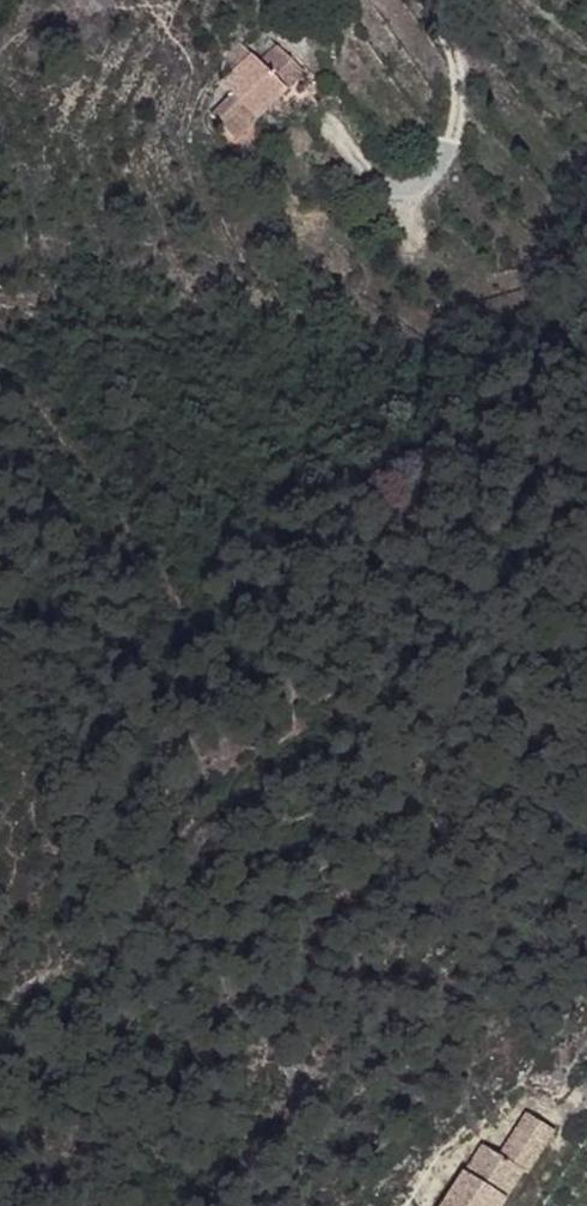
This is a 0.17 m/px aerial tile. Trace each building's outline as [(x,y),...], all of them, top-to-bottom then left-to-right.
[(261,67),(285,90),(302,74),(278,50),(262,64),(261,67)] [(252,56),(248,60),(282,93),(285,90),(261,67),(262,64),(252,56)] [(248,60),(224,87),(257,119),(282,93),(248,60)] [(396,1205),(479,1205),(421,1173),(414,1190),(414,1195),(411,1199),(407,1201),(400,1200),(396,1205)] [(398,1198),(400,1200),(405,1191),(409,1193),(412,1186),(406,1184),(402,1185),(399,1188),(397,1193),(398,1198)] [(405,1191),(400,1200),(407,1201),(411,1199),(414,1195),(414,1190),(412,1186),(409,1193),(405,1191)]
